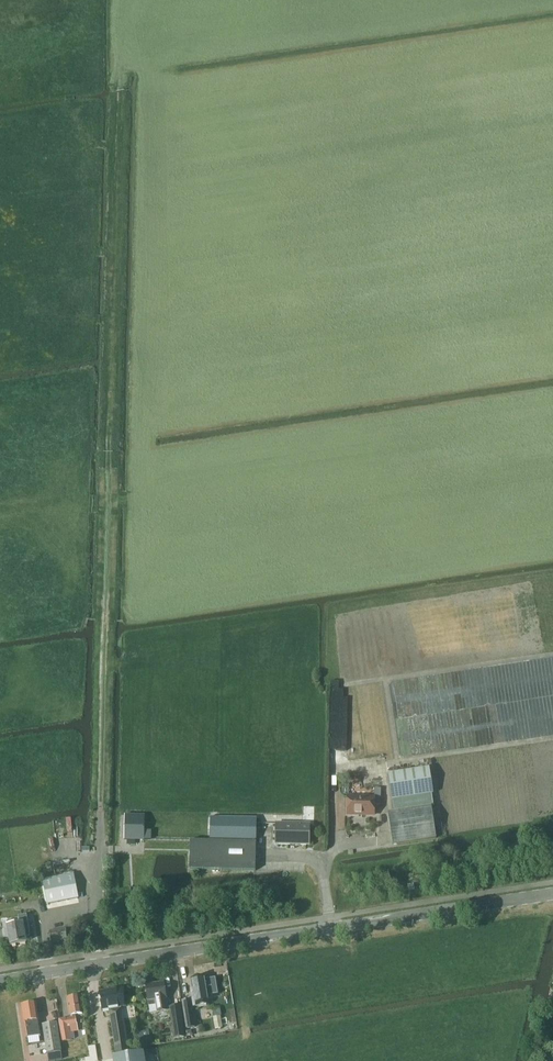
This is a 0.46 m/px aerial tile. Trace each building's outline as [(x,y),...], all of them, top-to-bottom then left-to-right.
[(393,845),(437,839),(432,806),(434,805),(432,794),(433,793),(430,768),(388,774),(394,812),(388,812),(393,845)] [(381,802),(381,789),(375,789),(375,797),(348,797),(348,814),(375,815),(375,802),(381,802)] [(125,815),(125,839),(145,840),(145,839),(152,840),(152,831),(145,831),(145,816),(125,815)] [(190,840),(190,841),(191,841),(190,869),(256,871),(257,818),(211,817),(210,841),(190,840)] [(310,844),(310,824),(276,823),(276,844),(310,844)] [(73,874),(43,880),(47,904),(76,898),(78,898),(77,891),(73,874)] [(11,945),(27,941),(26,938),(30,936),(26,915),(19,916),(20,923),(7,925),(11,945)] [(51,940),(67,939),(66,929),(49,931),(51,940)] [(207,1004),(205,977),(192,979),(193,989),(191,989),(192,1005),(207,1004)] [(170,1010),(173,1028),(175,1039),(185,1037),(183,1026),(180,1006),(167,1008),(164,983),(146,986),(150,1006),(156,1005),(158,1012),(170,1010)] [(116,1050),(128,1048),(127,1046),(128,1046),(121,1007),(126,1007),(123,989),(99,993),(102,1010),(110,1009),(116,1050)] [(71,1018),(60,1019),(63,1038),(63,1041),(73,1040),(71,1032),(78,1032),(76,1024),(75,1015),(83,1014),(80,996),(68,998),(71,1018)] [(187,1029),(191,1028),(195,1027),(191,1000),(182,1001),(187,1029)] [(28,1038),(41,1036),(36,1004),(22,1006),(28,1038)] [(223,1028),(221,1015),(213,1017),(215,1029),(223,1028)] [(50,1023),(42,1024),(46,1054),(61,1051),(57,1022),(50,1023)] [(113,1055),(114,1060),(145,1060),(144,1050),(113,1055)]
